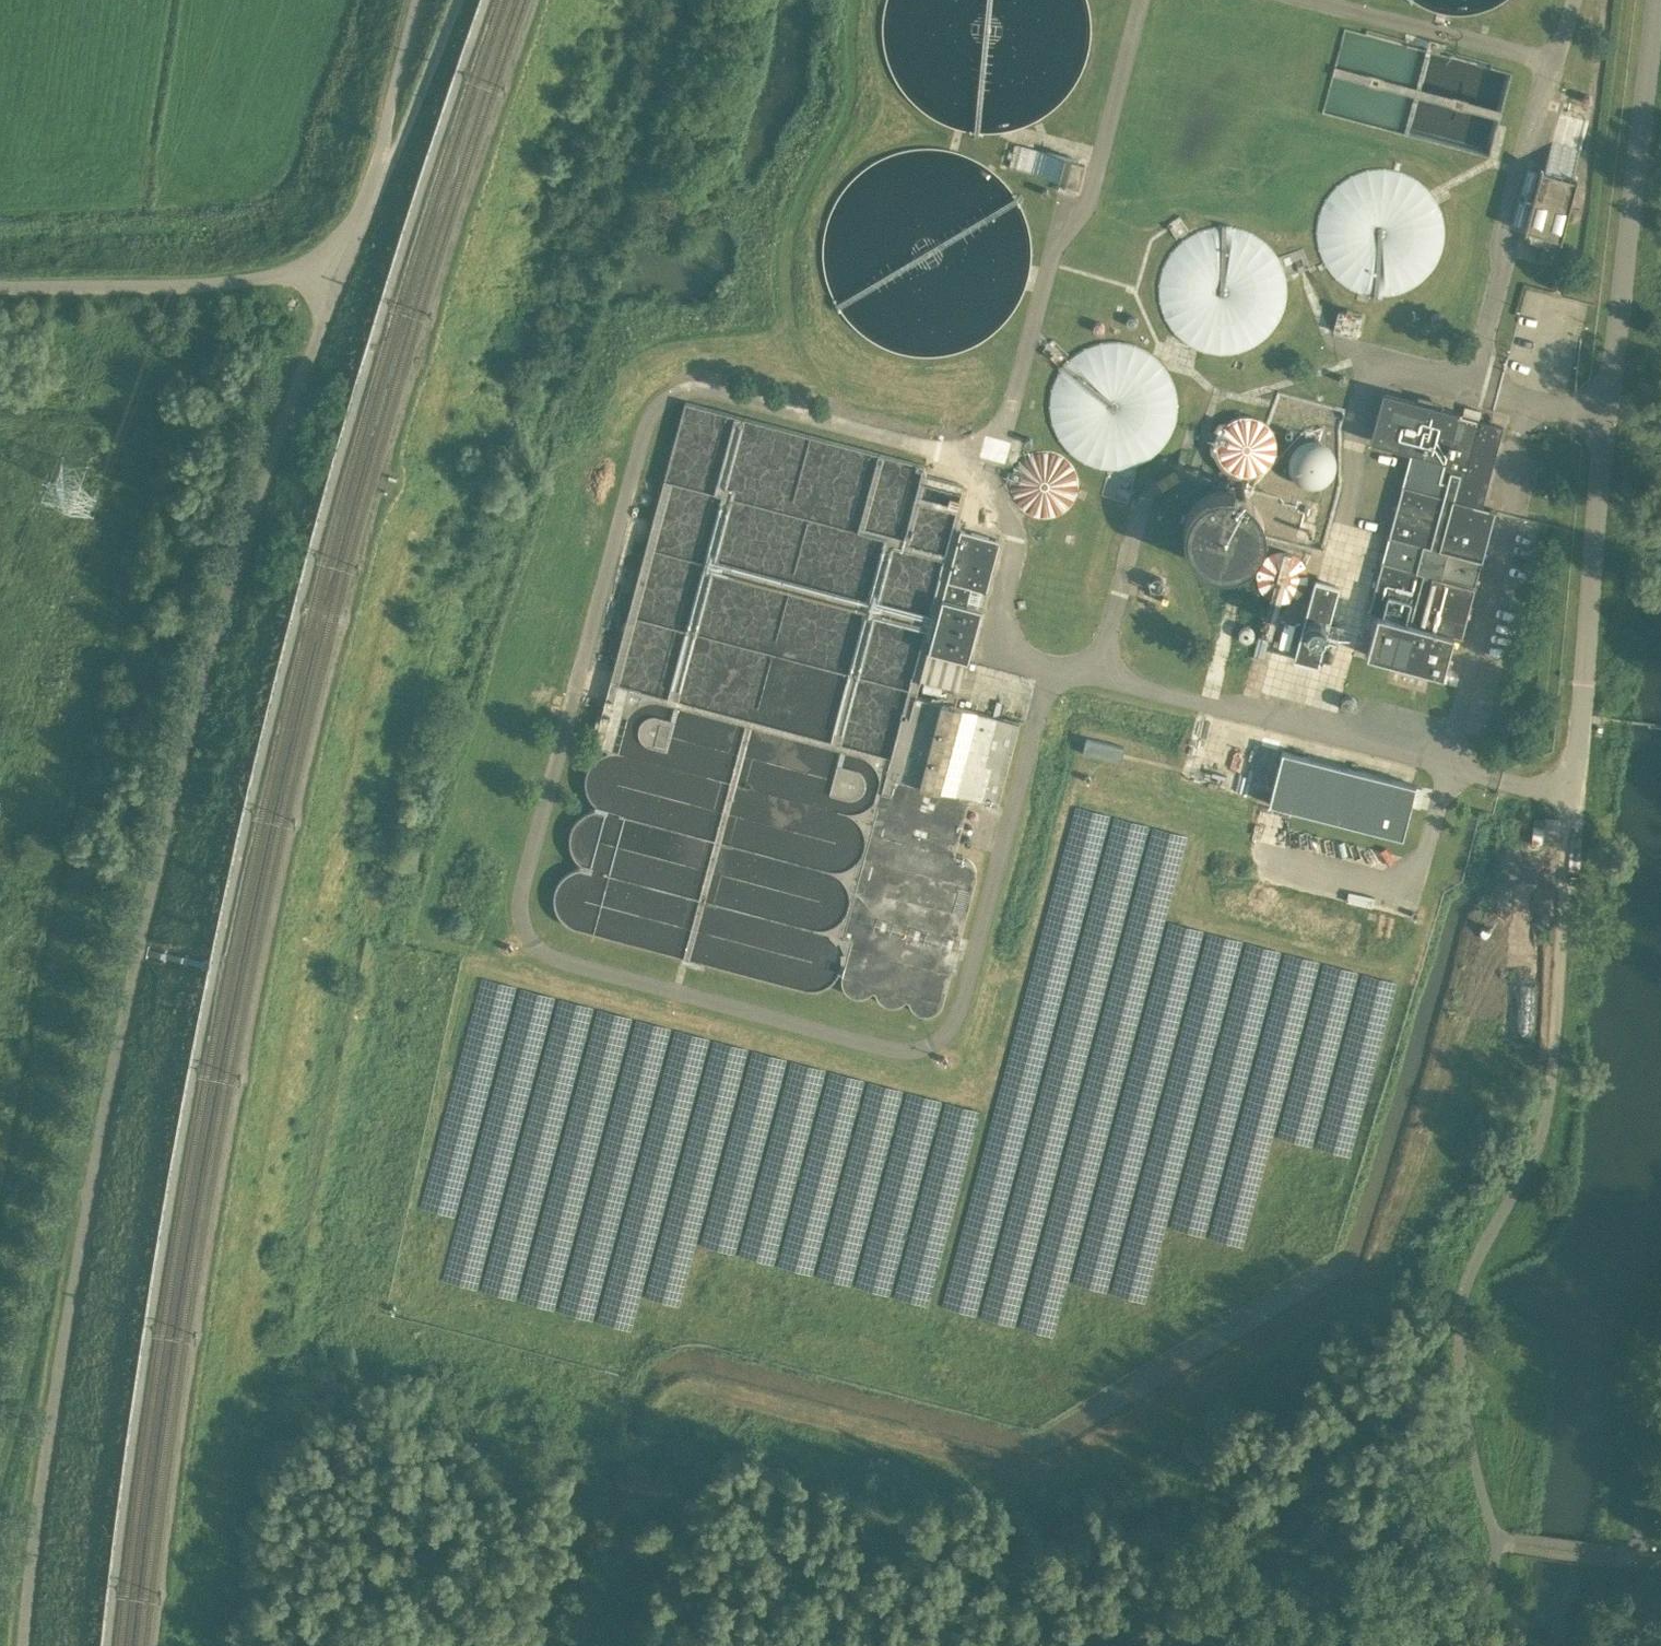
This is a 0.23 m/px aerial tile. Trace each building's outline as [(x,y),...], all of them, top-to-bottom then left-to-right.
[(1313,273),(1424,300),(1452,188),(1341,161),(1313,273)] [(1571,240),(1592,175),(1549,161),(1527,226),(1571,240)] [(1293,249),(1186,219),(1154,327),(1261,358),(1293,249)] [(1055,427),(1091,467),(1140,463),(1177,430),(1173,381),(1137,339),(1090,343),(1051,377),(1055,427)] [(1459,486),(1463,487),(1480,420),(1458,414),(1458,412),(1382,391),(1369,440),(1410,451),(1367,611),(1377,614),(1366,654),(1442,674),(1453,634),(1461,636),(1494,509),(1456,499),(1459,486)] [(1268,408),(1218,427),(1237,477),(1287,458),(1268,408)] [(1334,469),(1335,464),(1335,459),(1333,454),(1331,449),(1327,446),(1323,443),(1318,441),(1312,440),(1307,441),(1302,443),(1298,446),(1294,449),(1292,454),(1290,459),(1290,464),(1291,469),(1293,474),(1296,478),(1300,482),(1305,484),(1310,485),(1315,485),(1320,484),(1325,482),(1329,478),(1332,474),(1334,469)] [(1085,488),(1048,442),(1003,477),(1040,524),(1085,488)] [(1265,536),(1265,528),(1264,521),(1262,513),(1258,506),(1253,500),(1247,495),(1240,491),(1233,489),(1225,488),(1217,488),(1210,490),(1203,494),(1196,499),(1191,504),(1187,511),(1184,518),(1183,526),(1183,534),(1184,542),(1188,549),(1192,555),(1197,561),(1204,565),(1211,569),(1219,570),(1227,570),(1235,569),(1242,567),(1249,562),(1255,557),(1259,551),(1263,544),(1265,536)] [(962,530),(923,682),(959,691),(998,539),(962,530)] [(1330,569),(1304,683),(1328,688),(1353,575),(1330,569)] [(1018,723),(917,696),(841,974),(841,981),(845,989),(853,995),(862,995),(872,990),(874,991),(879,998),(887,1004),(896,1004),(906,999),(909,999),(912,1007),(921,1013),(931,1012),(940,1007),(943,1000),(977,872),(972,861),(965,855),(955,853),(970,797),(997,804),(1018,723)] [(1088,750),(1126,760),(1130,744),(1092,734),(1088,750)] [(1415,784),(1282,750),(1268,802),(1402,836),(1415,784)]
